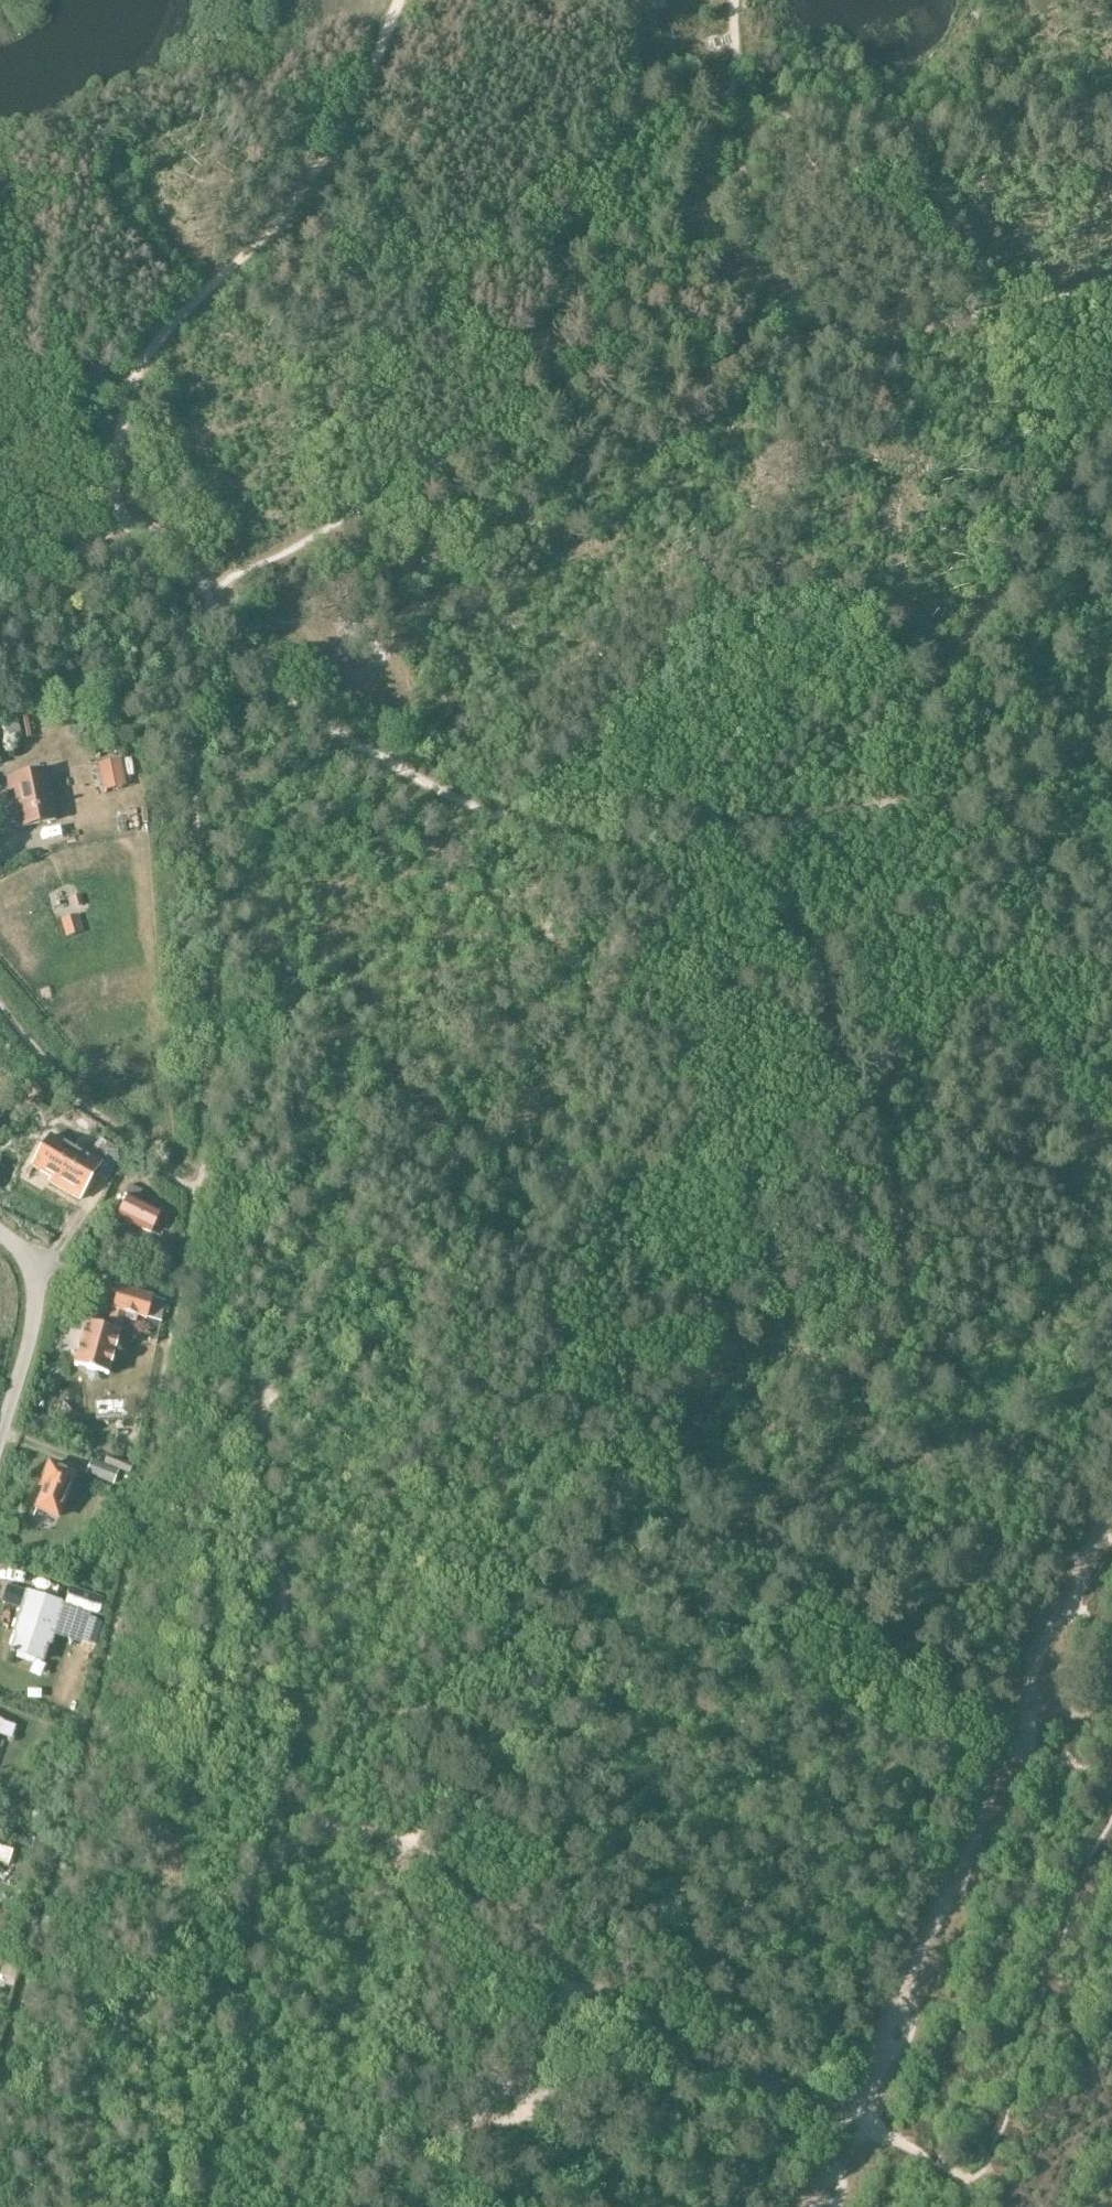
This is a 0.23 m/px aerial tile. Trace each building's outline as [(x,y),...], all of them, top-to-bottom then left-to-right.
[(10,790),(16,790),(23,827),(57,820),(47,770),(8,778),(10,790)] [(66,936),(83,931),(78,915),(61,920),(66,936)] [(79,1200),(94,1173),(102,1160),(91,1154),(77,1146),(76,1149),(52,1135),(33,1167),(53,1178),(50,1183),(79,1200)] [(100,1138),(91,1154),(102,1160),(94,1173),(108,1182),(124,1152),(100,1138)] [(129,1197),(119,1218),(150,1233),(160,1212),(138,1201),(142,1191),(130,1185),(125,1195),(129,1197)] [(113,1308),(126,1311),(162,1319),(167,1298),(118,1287),(113,1308)] [(124,1319),(126,1311),(113,1308),(108,1328),(87,1323),(75,1366),(109,1375),(124,1319)] [(93,1461),(88,1474),(114,1484),(119,1470),(129,1474),(132,1468),(108,1459),(104,1466),(93,1461)] [(45,1488),(37,1508),(60,1518),(77,1475),(50,1463),(41,1486),(45,1488)] [(17,1635),(12,1651),(44,1662),(49,1646),(52,1647),(66,1604),(28,1592),(27,1594),(9,1588),(5,1601),(23,1608),(15,1634),(17,1635)] [(97,1615),(102,1599),(72,1589),(67,1605),(97,1615)] [(89,1617),(82,1640),(96,1644),(103,1622),(89,1617)] [(13,1740),(17,1727),(0,1721),(0,1735),(13,1740)] [(14,1852),(0,1847),(0,1862),(10,1865),(14,1852)]
